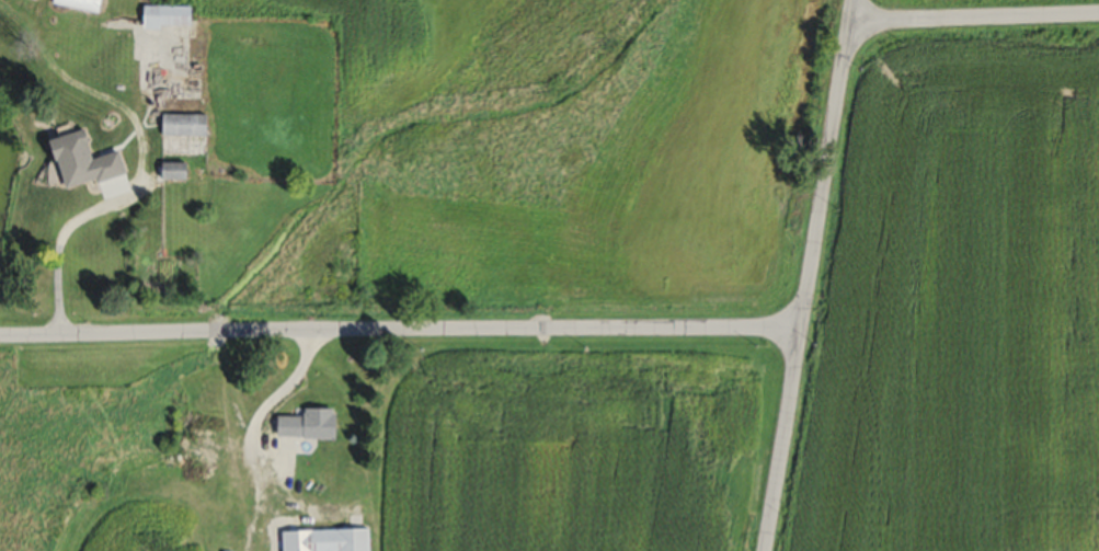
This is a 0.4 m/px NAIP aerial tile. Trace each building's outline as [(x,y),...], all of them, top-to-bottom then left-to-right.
[(107,0),(58,0),(58,4),(104,12),(107,0)] [(146,27),(195,27),(195,5),(146,5),(146,27)] [(165,113),(165,135),(211,135),(211,113),(165,113)] [(125,151),(99,159),(90,129),(57,139),(73,190),(131,171),(125,151)] [(192,162),(164,162),(164,178),(192,178),(192,162)] [(275,438),(334,439),(334,414),(275,413),(275,438)] [(372,528),(284,530),(284,550),(372,550),(372,528)]
